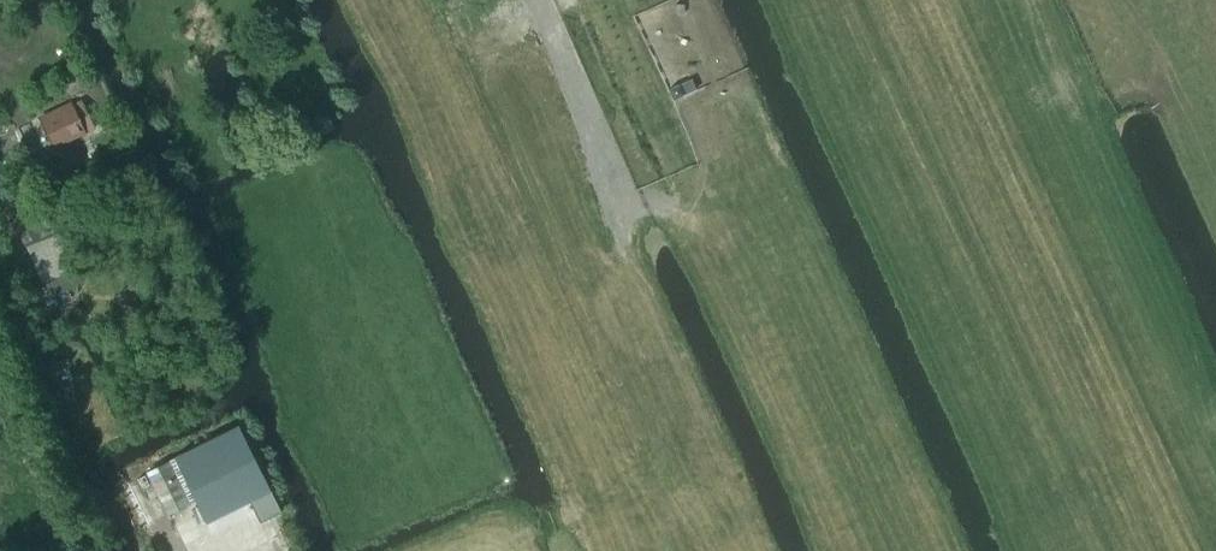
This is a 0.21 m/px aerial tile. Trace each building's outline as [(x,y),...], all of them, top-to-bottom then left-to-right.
[(93,127),(82,101),(72,106),(71,105),(40,119),(53,148),(84,132),(93,127)] [(48,299),(74,289),(67,270),(50,226),(23,236),(40,280),(48,299)] [(239,427),(174,459),(206,523),(249,502),(260,524),(281,513),(239,427)] [(168,516),(190,505),(169,461),(146,472),(168,516)]
